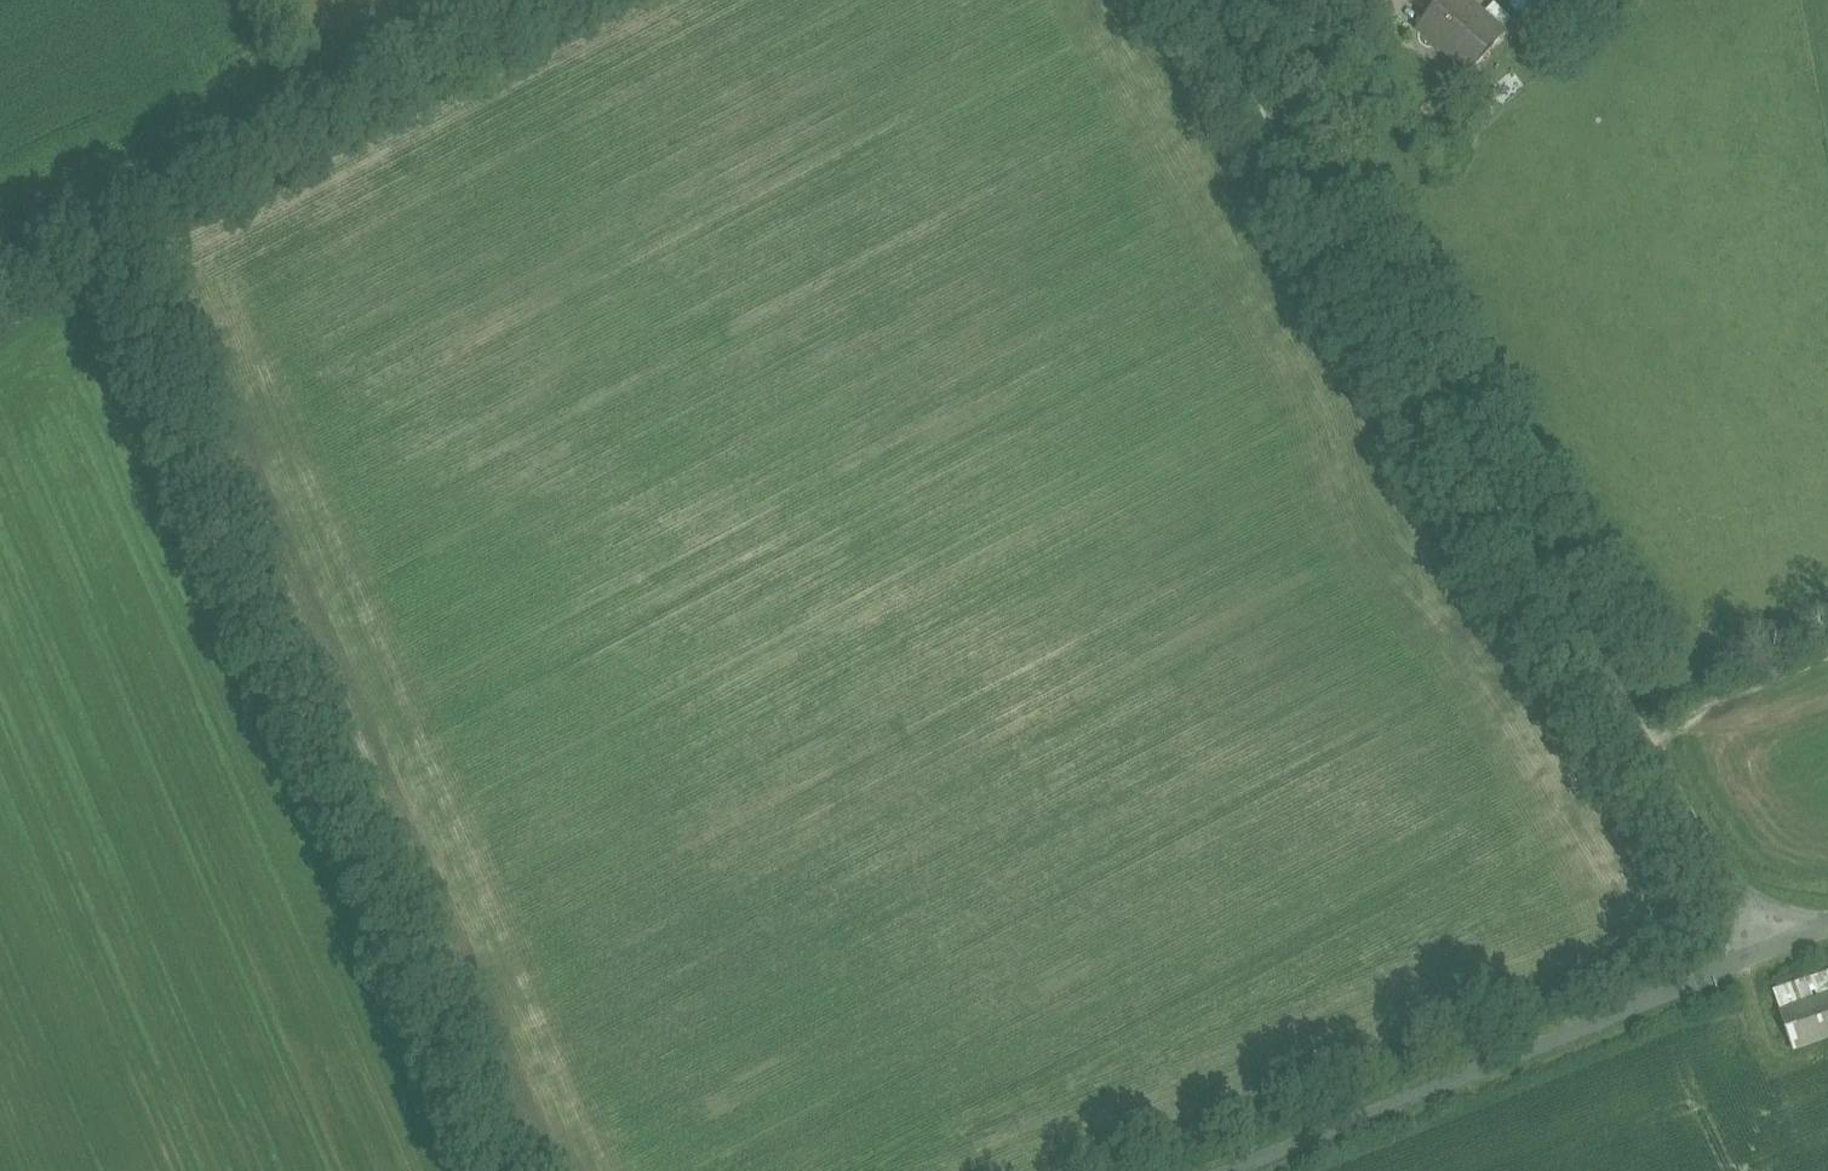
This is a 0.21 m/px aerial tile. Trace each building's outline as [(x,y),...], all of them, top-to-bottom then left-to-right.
[(1464,0),(1446,0),(1419,30),(1469,75),(1504,37),(1464,0)] [(1778,1014),(1791,1052),(1827,1039),(1827,997),(1778,1014)]
